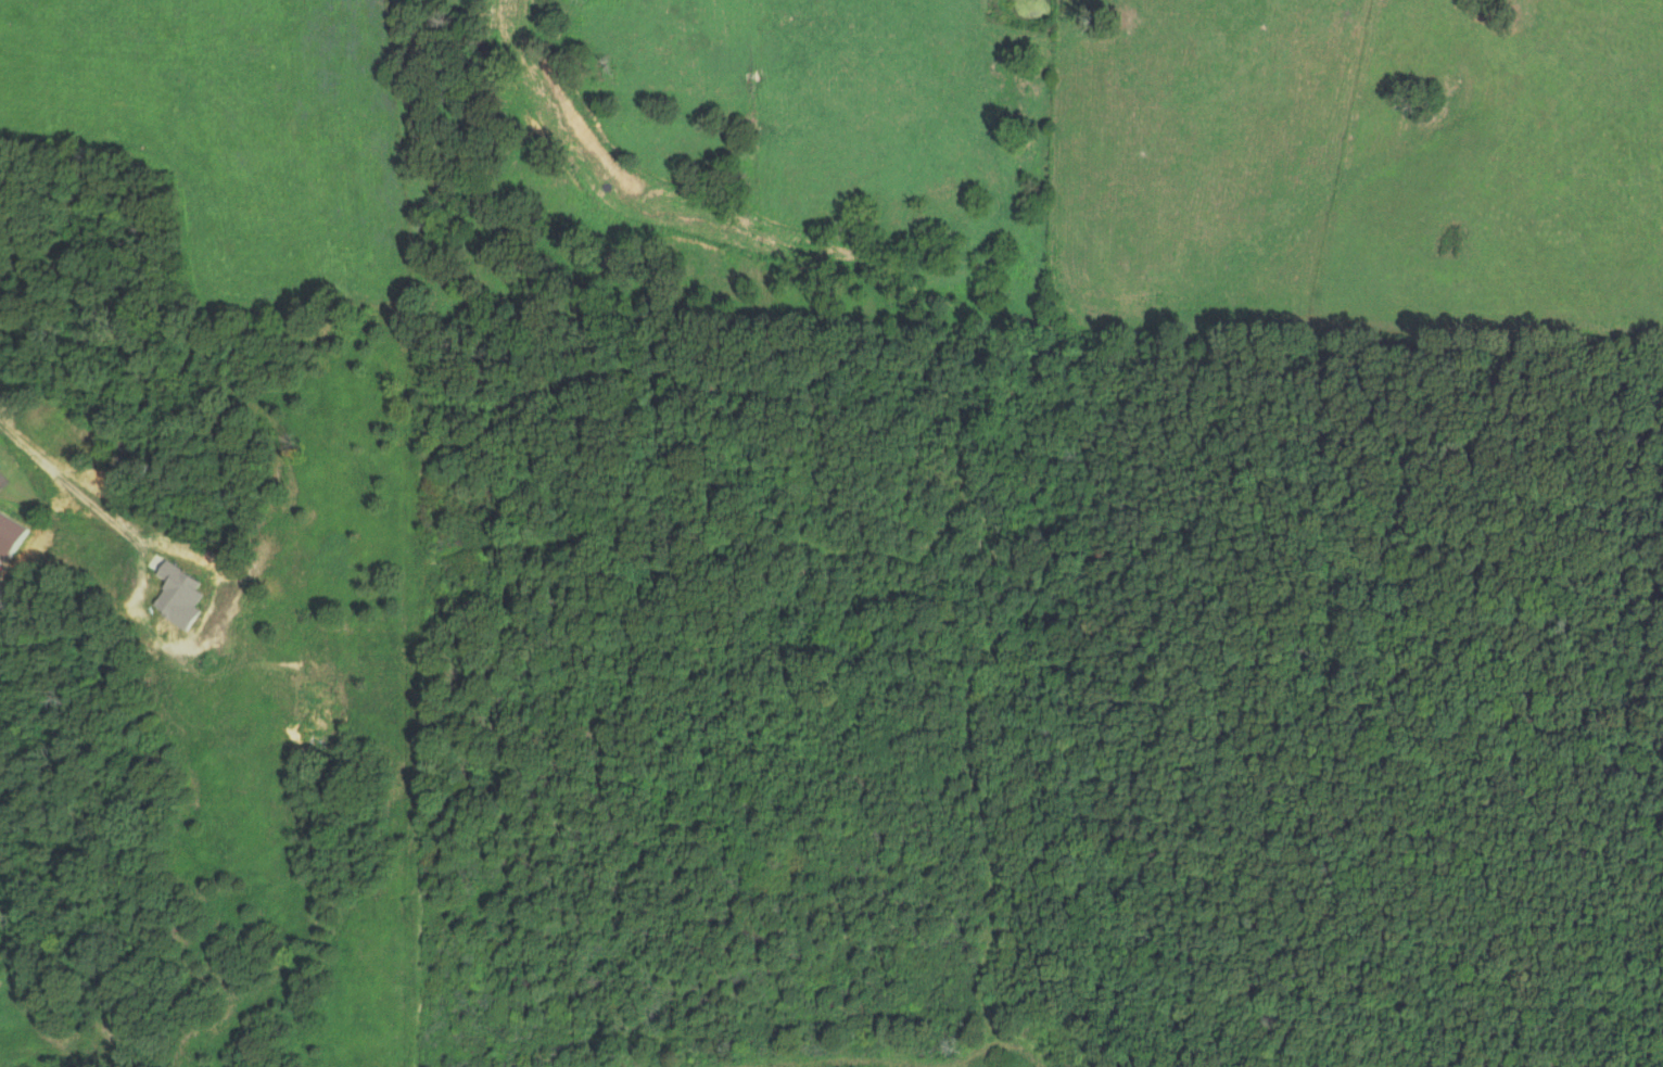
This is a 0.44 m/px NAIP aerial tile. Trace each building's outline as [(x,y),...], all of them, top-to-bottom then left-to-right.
[(0,508),(0,549),(13,557),(31,528),(0,508)] [(193,628),(202,609),(197,607),(204,592),(198,589),(203,579),(168,561),(161,575),(171,580),(156,609),(193,628)]
